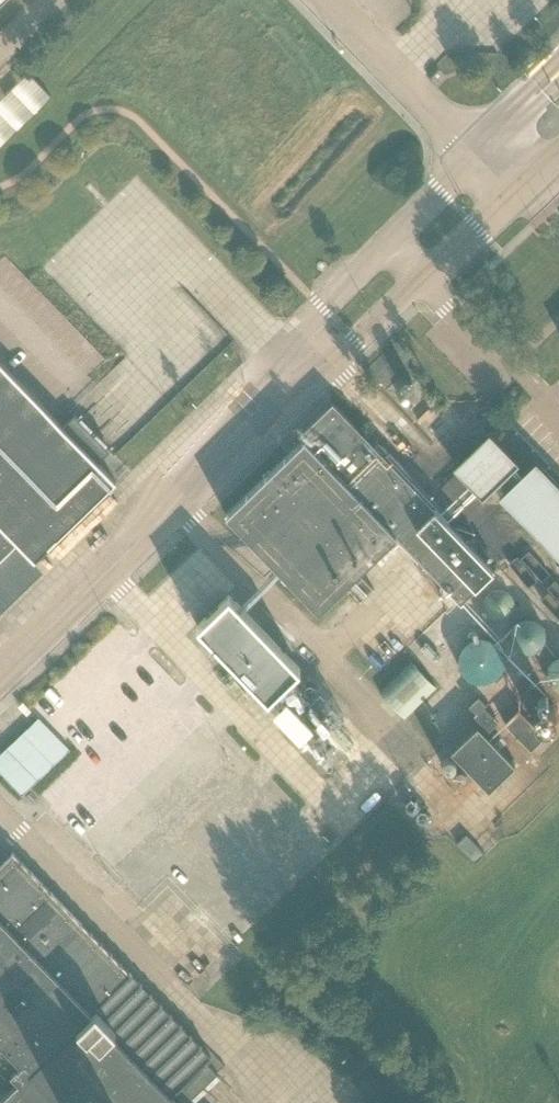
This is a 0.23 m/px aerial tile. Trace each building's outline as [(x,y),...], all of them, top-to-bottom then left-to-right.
[(28,73),(0,100),(0,144),(50,95),(28,73)] [(367,368),(383,385),(414,355),(398,338),(367,368)] [(118,482),(0,361),(0,598),(118,482)] [(494,571),(433,507),(332,402),(299,435),(303,440),(226,515),(319,611),(396,536),(461,603),(494,571)] [(490,434),(454,467),(482,497),(518,463),(490,434)] [(535,462),(502,495),(558,553),(558,487),(535,462)] [(483,607),(485,612),(489,616),(493,619),(499,620),(504,619),(508,616),(512,612),(514,608),(515,603),(513,597),(511,593),(506,590),(501,588),(496,588),(491,590),(487,593),(484,597),(483,602),(483,607)] [(301,668),(229,594),(198,624),(269,698),(301,668)] [(515,622),(512,627),(511,632),(511,638),(513,643),(517,647),(521,650),(527,652),(532,651),(537,649),(542,646),(544,641),(546,636),(546,630),(544,625),(540,621),(535,618),(530,617),(525,617),(519,619),(515,622)] [(490,637),(483,635),(477,636),(471,638),(466,641),(462,646),(459,652),(458,658),(459,665),(461,670),(465,675),(470,679),(476,681),(483,682),(489,681),(495,678),(499,674),(503,668),(505,662),(505,656),(503,650),(500,644),(495,640),(490,637)] [(546,670),(546,673),(547,677),(548,680),(550,683),(553,686),(556,688),(558,689),(558,654),(556,655),(553,657),(550,660),(548,663),(547,666),(546,670)] [(401,721),(435,690),(413,666),(379,697),(401,721)] [(544,699),(544,698),(544,696),(544,694),(543,693),(541,692),(540,691),(538,691),(536,691),(535,692),(534,693),(533,695),(532,696),(532,698),(533,699),(534,701),(535,702),(537,703),(538,703),(540,703),(542,702),(543,701),(544,699)] [(478,696),(469,705),(476,712),(474,715),(489,729),(498,720),(484,706),(486,704),(478,696)] [(557,715),(557,714),(557,712),(556,710),(555,708),(554,707),(553,706),(552,705),(550,704),(548,704),(546,704),(545,704),(543,704),(541,705),(540,706),(539,707),(538,709),(537,710),(537,712),(536,714),(537,716),(537,717),(538,719),(539,720),(540,722),(542,723),(543,723),(545,724),(547,724),(549,724),(550,723),(552,723),(553,721),(555,720),(556,719),(556,717),(557,715)] [(531,751),(546,736),(520,710),(505,724),(531,751)] [(22,795),(70,750),(40,717),(0,754),(0,772),(22,795)] [(489,790),(515,765),(477,725),(451,751),(489,790)] [(453,765),(453,764),(453,762),(452,761),(452,759),(451,758),(449,757),(448,757),(447,757),(445,757),(444,757),(442,758),(441,758),(440,760),(440,761),(439,762),(439,764),(439,765),(440,767),(441,768),(442,769),(443,770),(445,770),(446,770),(447,770),(449,770),(450,769),(451,768),(452,766),(453,765)] [(454,774),(454,775),(454,777),(455,778),(456,780),(457,780),(459,781),(460,781),(462,781),(463,780),(465,779),(465,778),(466,776),(466,775),(466,773),(465,772),(464,770),(463,770),(461,769),(460,769),(458,769),(457,770),(455,771),(455,772),(454,774)] [(132,974),(13,851),(0,864),(0,1066),(9,1076),(12,1074),(20,1082),(0,1101),(0,1102),(180,1102),(172,1095),(213,1056),(133,972),(132,974)]
